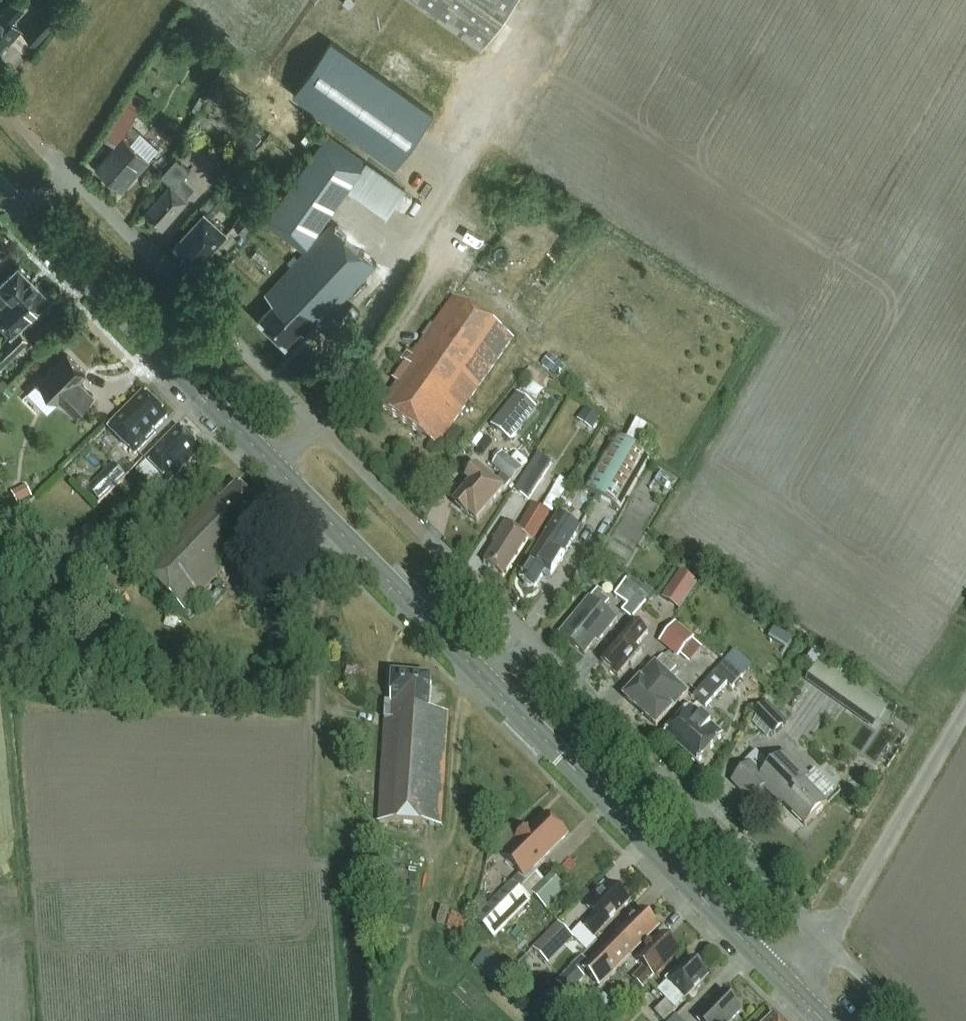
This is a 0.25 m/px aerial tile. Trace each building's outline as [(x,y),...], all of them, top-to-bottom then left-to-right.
[(5,42),(8,44),(21,30),(11,20),(22,8),(13,0),(12,0),(1,12),(1,11),(0,12),(0,48),(5,42)] [(515,0),(417,0),(482,46),(515,0)] [(35,46),(60,22),(48,10),(24,35),(35,46)] [(434,112),(332,40),(295,93),(397,165),(434,112)] [(150,159),(124,135),(140,109),(127,101),(105,139),(116,146),(97,167),(122,190),(150,159)] [(253,132),(244,143),(252,149),(261,139),(253,132)] [(369,161),(331,134),(264,223),(303,251),(369,161)] [(162,175),(172,185),(146,213),(163,228),(189,201),(187,198),(195,189),(184,179),(191,171),(178,159),(162,175)] [(265,211),(253,201),(234,224),(245,234),(265,211)] [(198,265),(228,233),(205,212),(175,245),(198,265)] [(260,318),(287,344),(301,330),(304,333),(317,320),(321,324),(377,266),(334,226),(266,295),(274,303),(260,318)] [(51,297),(20,265),(0,285),(0,286),(1,287),(0,287),(0,315),(3,318),(0,320),(0,322),(11,334),(0,345),(0,365),(4,369),(32,341),(19,328),(51,297)] [(382,409),(437,447),(511,337),(451,297),(393,382),(398,385),(382,409)] [(79,380),(87,373),(68,354),(40,382),(59,401),(60,399),(75,414),(94,395),(79,380)] [(153,433),(167,419),(143,395),(109,430),(134,456),(155,435),(153,433)] [(491,427),(510,442),(537,411),(518,395),(491,427)] [(600,418),(586,409),(578,421),(598,436),(606,424),(600,418)] [(643,420),(638,437),(649,441),(655,424),(643,420)] [(168,484),(200,453),(178,431),(147,462),(156,471),(150,478),(158,487),(165,480),(168,484)] [(619,511),(650,458),(614,436),(582,489),(619,511)] [(495,485),(503,492),(511,483),(521,471),(502,455),(491,467),(502,476),(495,485)] [(546,473),(531,464),(514,492),(529,501),(546,473)] [(503,492),(495,485),(478,470),(467,483),(471,486),(454,506),(468,518),(469,517),(477,524),(504,492),(503,492)] [(558,509),(574,481),(565,476),(549,504),(558,509)] [(104,478),(89,492),(99,503),(114,488),(104,478)] [(246,530),(263,512),(238,487),(220,504),(212,496),(140,568),(183,610),(242,551),(237,546),(250,534),(246,530)] [(26,488),(12,495),(17,506),(32,498),(26,488)] [(484,564),(503,579),(528,541),(530,543),(547,518),(533,508),(516,533),(505,525),(493,544),(496,546),(484,564)] [(519,580),(534,589),(544,573),(551,577),(579,530),(558,517),(519,580)] [(680,611),(698,584),(679,572),(662,598),(680,611)] [(643,589),(632,580),(630,584),(627,581),(615,595),(627,606),(622,612),(630,620),(654,593),(646,586),(643,589)] [(596,591),(594,593),(589,599),(590,600),(560,637),(584,657),(596,643),(597,645),(617,622),(603,611),(610,603),(596,591)] [(601,664),(618,678),(629,665),(631,668),(642,655),(636,649),(648,635),(636,624),(601,664)] [(694,640),(675,624),(659,643),(678,659),(694,640)] [(742,677),(724,661),(693,697),(706,708),(727,685),(732,689),(742,677)] [(814,670),(882,717),(887,709),(820,662),(814,670)] [(623,699),(656,729),(687,695),(655,665),(623,699)] [(441,828),(448,715),(429,714),(431,682),(393,678),(391,707),(384,706),(376,823),(441,828)] [(755,713),(759,717),(775,734),(787,722),(767,701),(755,713)] [(706,713),(697,705),(692,710),(690,709),(665,737),(697,766),(722,738),(701,719),(706,713)] [(815,772),(809,779),(786,756),(772,769),(756,753),(744,765),(747,769),(732,784),(751,803),(764,791),(771,798),(773,796),(805,828),(827,806),(822,801),(833,790),(815,772)] [(539,865),(567,837),(547,817),(531,833),(528,830),(516,842),(519,845),(505,859),(525,879),(539,865)] [(530,903),(511,883),(475,919),(494,939),(530,903)] [(545,884),(533,896),(546,909),(559,897),(545,884)] [(593,939),(629,903),(627,901),(628,898),(623,893),(620,894),(612,886),(588,911),(595,917),(583,929),(593,939)] [(599,989),(659,930),(641,912),(616,937),(618,939),(583,973),(599,989)] [(549,964),(574,939),(558,924),(533,949),(549,964)] [(654,979),(680,954),(672,945),(672,942),(667,938),(664,938),(662,936),(637,961),(645,969),(633,981),(642,990),(654,979)] [(581,975),(589,966),(581,958),(556,984),(568,995),(584,979),(581,975)] [(708,979),(690,961),(679,972),(676,972),(666,982),(668,984),(657,994),(666,1002),(654,1014),(661,1020),(665,1020),(708,979)] [(741,1013),(722,994),(695,1020),(696,1020),(733,1020),(741,1013)]
